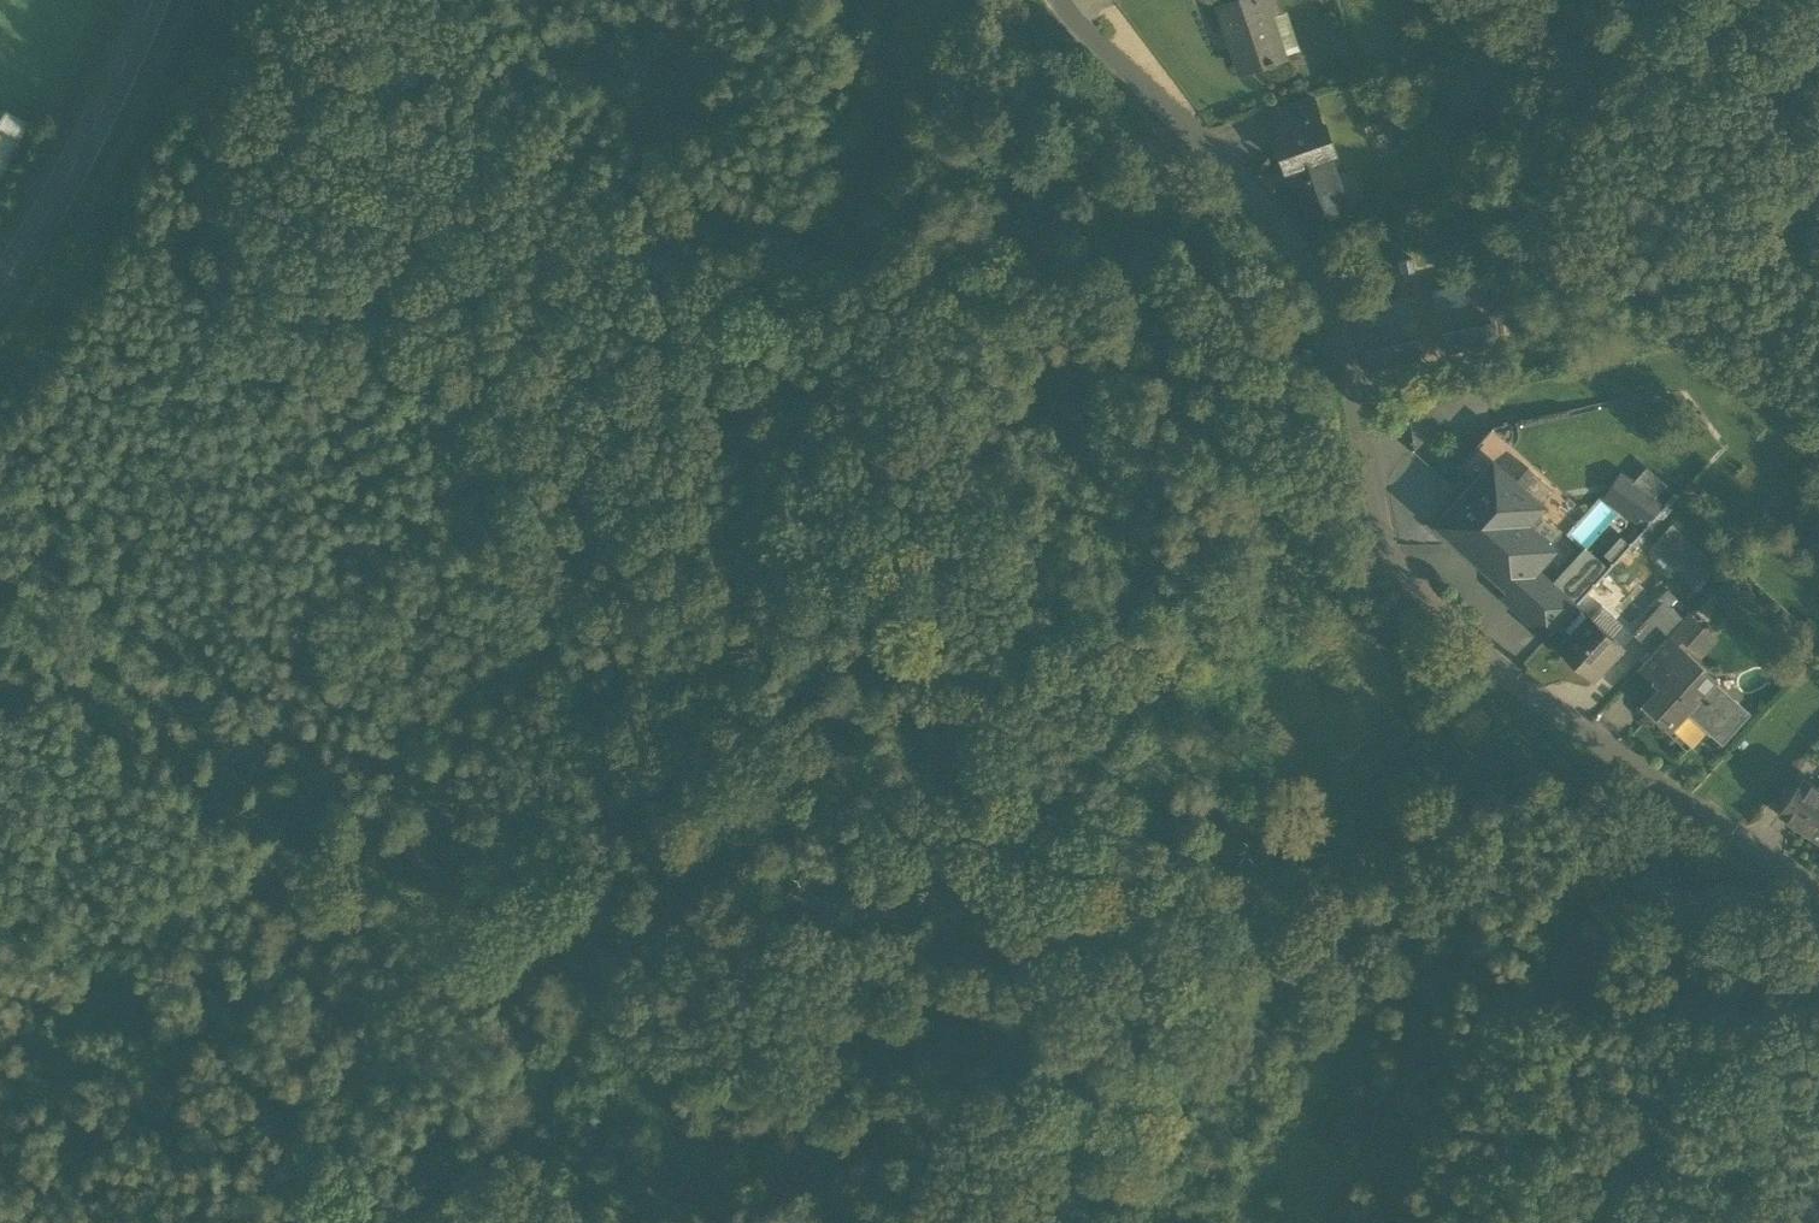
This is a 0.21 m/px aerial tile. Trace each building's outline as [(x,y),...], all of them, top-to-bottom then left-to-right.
[(1242,72),(1270,62),(1271,65),(1277,63),(1276,60),(1285,57),(1284,54),(1271,16),(1279,13),(1275,0),(1234,0),(1220,5),(1242,72)] [(1279,13),(1271,16),(1284,54),(1300,49),(1287,10),(1279,13)] [(1272,112),(1281,139),(1323,126),(1313,98),(1272,112)] [(1406,102),(1384,109),(1389,123),(1410,116),(1406,102)] [(1366,115),(1362,116),(1369,137),(1391,130),(1389,123),(1384,109),(1366,115)] [(19,142),(29,123),(5,110),(0,119),(0,132),(19,142)] [(1410,116),(1389,123),(1391,130),(1393,134),(1414,127),(1410,116)] [(1294,167),(1312,221),(1338,212),(1327,179),(1336,176),(1329,155),(1334,154),(1324,125),(1323,126),(1281,139),(1277,141),(1287,169),(1294,167)] [(19,142),(0,132),(0,176),(19,142)] [(1399,261),(1402,275),(1414,273),(1410,259),(1399,261)] [(1435,312),(1487,300),(1483,281),(1431,293),(1435,312)] [(1360,329),(1412,318),(1408,299),(1356,310),(1360,329)] [(1445,354),(1497,342),(1492,323),(1441,335),(1445,354)] [(1370,371),(1422,360),(1417,341),(1366,353),(1370,371)] [(1458,466),(1478,483),(1494,465),(1513,482),(1531,462),(1493,428),(1458,466)] [(1562,533),(1537,510),(1540,507),(1539,506),(1514,483),(1513,482),(1494,465),(1478,483),(1440,524),(1511,589),(1513,591),(1535,567),(1551,550),(1549,547),(1562,533)] [(1529,467),(1514,483),(1539,506),(1554,490),(1529,467)] [(1648,467),(1634,483),(1655,498),(1668,484),(1648,467)] [(1616,506),(1634,483),(1620,474),(1604,498),(1616,506)] [(1634,483),(1616,506),(1646,527),(1666,505),(1655,498),(1634,483)] [(1651,546),(1678,570),(1699,547),(1672,523),(1651,546)] [(1678,570),(1696,586),(1717,563),(1699,547),(1678,570)] [(1554,585),(1575,604),(1608,568),(1587,549),(1554,585)] [(1575,604),(1554,585),(1535,567),(1513,591),(1511,589),(1503,597),(1547,637),(1577,606),(1575,604)] [(1634,634),(1654,652),(1684,620),(1664,602),(1634,634)] [(1625,648),(1616,640),(1625,630),(1597,605),(1588,615),(1558,647),(1595,681),(1625,648)] [(1688,615),(1684,620),(1654,652),(1641,667),(1655,679),(1682,649),(1694,660),(1714,639),(1688,615)] [(1651,706),(1674,727),(1689,710),(1708,727),(1723,740),(1749,711),(1734,698),(1730,703),(1706,681),(1711,676),(1694,660),(1682,649),(1655,679),(1666,689),(1651,706)] [(1734,698),(1711,676),(1706,681),(1730,703),(1734,698)] [(1666,689),(1655,679),(1649,685),(1655,690),(1640,706),(1688,749),(1692,744),(1674,727),(1651,706),(1666,689)] [(1692,744),(1708,727),(1689,710),(1674,727),(1692,744)] [(1818,839),(1818,788),(1804,778),(1780,814),(1809,834),(1810,833),(1818,839)]
